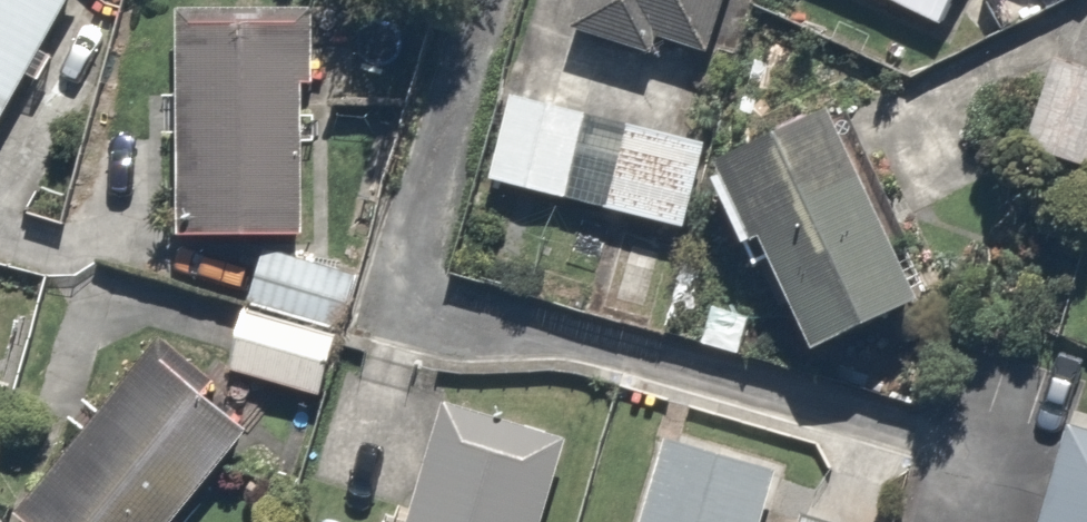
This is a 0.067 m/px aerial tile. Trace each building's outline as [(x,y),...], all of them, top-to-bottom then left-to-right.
[(63,0),(0,0),(0,114),(63,0)] [(570,27),(650,53),(656,35),(708,52),(725,0),(579,0),(570,27)] [(930,29),(942,0),(861,0),(930,29)] [(301,234),(301,83),(312,82),(312,7),(173,7),(173,234),(301,234)] [(702,142),(509,94),(488,176),(682,228),(702,142)] [(917,299),(827,108),(713,161),(749,238),(758,235),(811,348),(917,299)] [(264,246),(247,301),(340,329),(357,274),(264,246)] [(317,397),(336,335),(244,308),(226,369),(317,397)] [(15,511),(28,521),(170,521),(246,430),(201,396),(214,381),(161,341),(15,511)] [(549,438),(430,398),(388,521),(521,521),(549,438)] [(1065,419),(1036,521),(1086,521),(1086,425),(1065,419)] [(665,436),(640,521),(758,521),(773,468),(665,436)] [(798,513),(796,521),(829,521),(798,513)]
